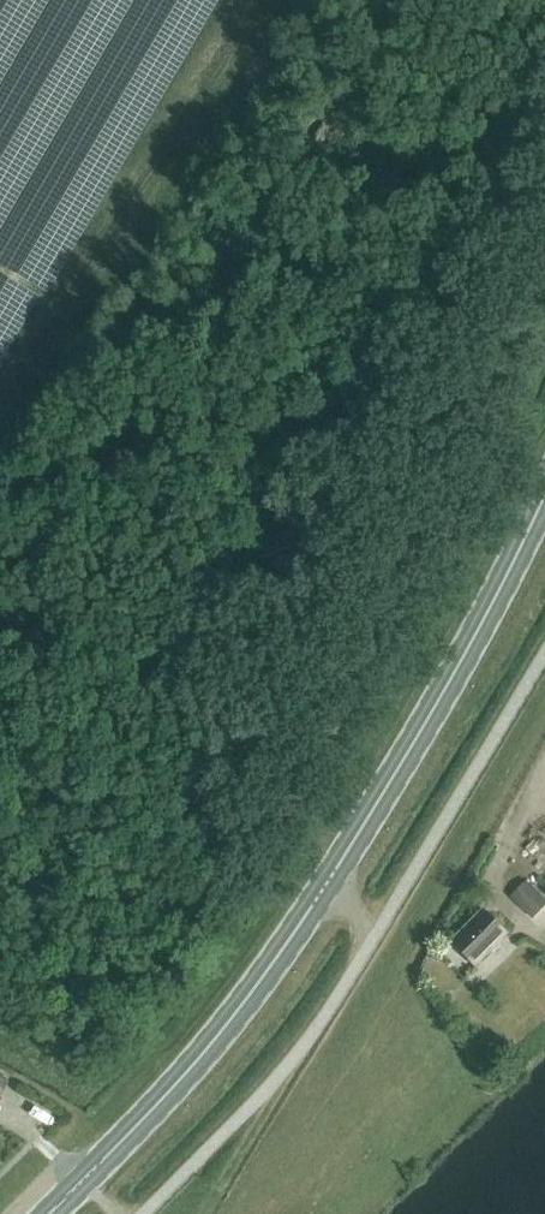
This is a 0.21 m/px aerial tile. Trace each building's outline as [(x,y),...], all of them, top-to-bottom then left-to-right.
[(530,918),(544,903),(544,900),(525,880),(508,897),(530,918)] [(449,940),(474,965),(506,933),(481,909),(449,940)]
